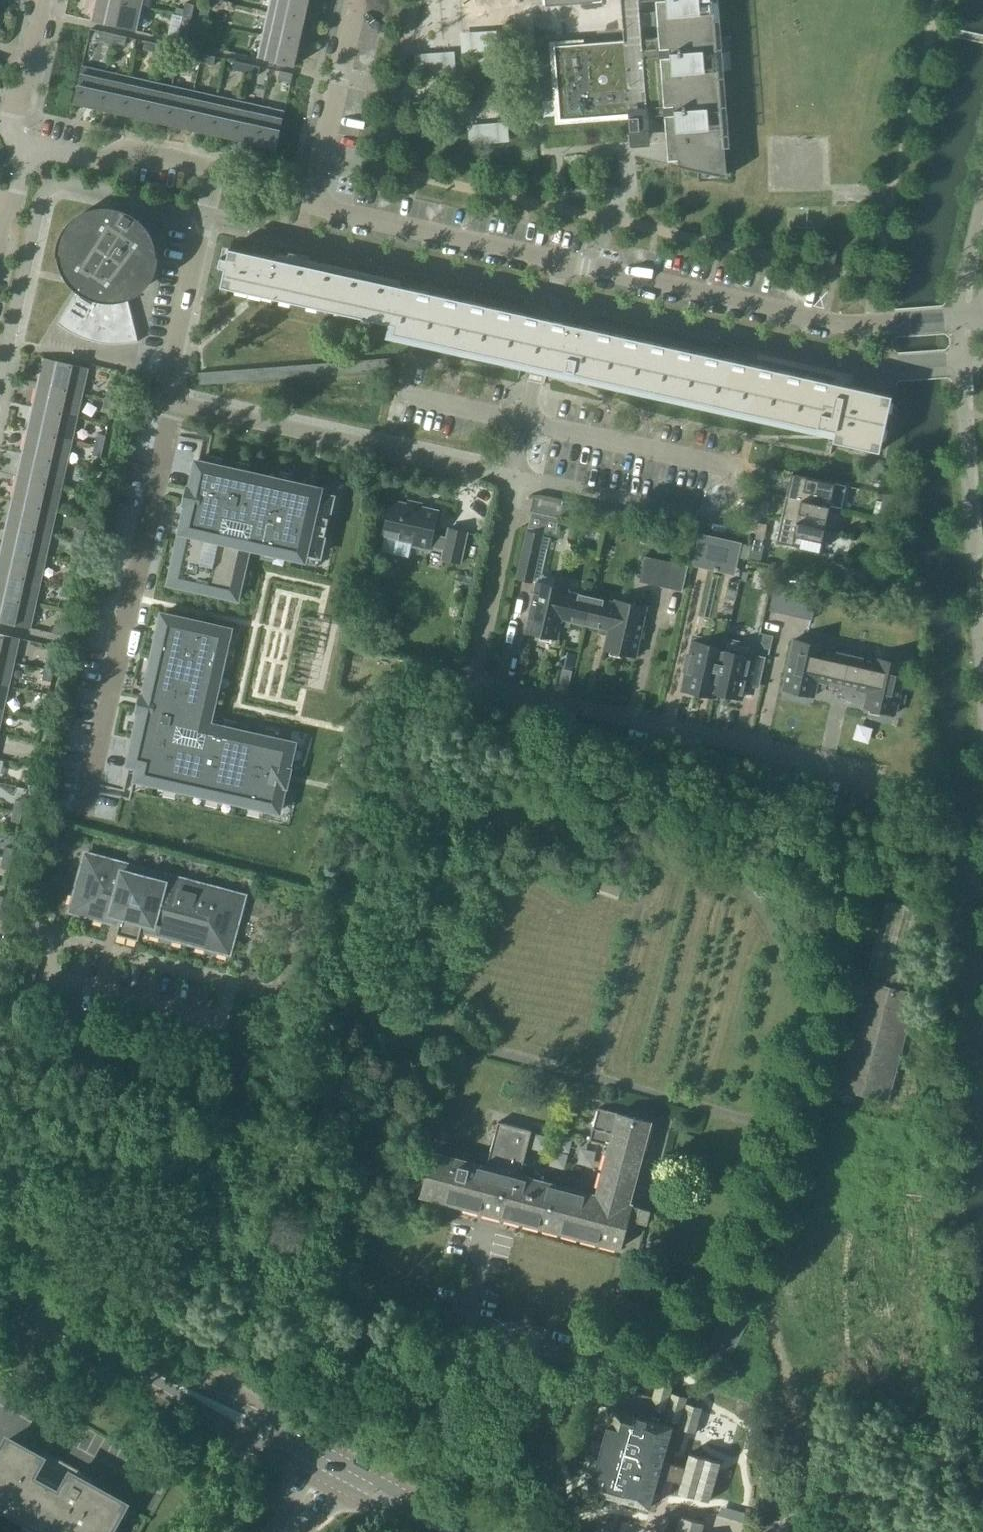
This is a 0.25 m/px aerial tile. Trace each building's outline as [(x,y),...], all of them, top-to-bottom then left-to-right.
[(110,0),(96,0),(91,21),(134,31),(140,7),(110,0)] [(268,13),(304,21),(309,0),(271,0),(268,13)] [(656,1),(659,38),(584,44),(554,46),(559,120),(589,118),(629,115),(630,131),(648,130),(647,114),(665,112),(668,150),(668,160),(678,160),(679,167),(727,177),(713,0),(665,0),(656,1)] [(185,3),(182,16),(191,18),(194,5),(185,3)] [(200,8),(198,21),(206,23),(209,10),(200,8)] [(268,13),(263,35),(299,43),(304,21),(268,13)] [(191,18),(182,16),(179,29),(188,31),(191,18)] [(206,23),(198,21),(195,34),(203,36),(206,23)] [(98,40),(111,43),(113,35),(100,32),(98,40)] [(113,35),(111,43),(124,46),(126,37),(113,35)] [(299,43),(263,35),(258,58),(294,66),(299,43)] [(143,50),(155,53),(157,44),(145,41),(143,50)] [(157,44),(155,53),(168,56),(170,47),(157,44)] [(187,60),(200,63),(202,54),(189,51),(187,60)] [(202,54),(200,63),(213,66),(215,57),(202,54)] [(444,55),(424,56),(425,72),(445,71),(445,69),(453,68),(453,56),(444,56),(444,55)] [(232,70),(245,73),(247,64),(234,61),(232,70)] [(247,64),(245,73),(258,76),(260,67),(247,64)] [(73,103),(96,108),(99,95),(104,73),(81,67),(73,103)] [(292,75),(279,71),(277,80),(290,83),(292,75)] [(96,108),(118,113),(124,95),(127,78),(104,73),(99,95),(96,108)] [(118,113),(141,118),(149,82),(127,78),(124,95),(118,113)] [(141,118),(163,123),(171,87),(149,82),(141,118)] [(163,123),(186,128),(193,95),(193,92),(171,87),(163,123)] [(186,128),(208,133),(216,97),(193,92),(193,95),(186,128)] [(208,133),(231,138),(238,102),(216,97),(208,133)] [(231,138),(253,143),(260,107),(238,102),(231,138)] [(260,107),(253,143),(276,149),(284,113),(260,107)] [(497,125),(477,127),(479,143),(499,141),(497,125)] [(58,324),(59,324),(64,328),(69,331),(73,334),(78,336),(83,338),(88,340),(94,341),(98,342),(104,343),(109,344),(115,344),(120,344),(126,343),(131,343),(137,342),(138,342),(127,296),(130,295),(134,294),(137,292),(140,290),(143,287),(145,285),(147,282),(150,279),(151,276),(153,273),(154,269),(155,266),(156,262),(156,259),(156,255),(156,251),(155,247),(154,243),(153,240),(151,236),(149,232),(147,229),(145,226),(142,223),(139,220),(140,219),(140,218),(137,222),(125,215),(126,214),(124,214),(120,213),(116,212),(113,211),(109,210),(105,210),(101,210),(97,210),(93,211),(89,212),(85,213),(81,215),(78,216),(75,219),(72,221),(70,223),(67,226),(65,229),(63,232),(62,235),(60,239),(59,242),(59,246),(58,249),(58,253),(59,257),(59,261),(60,265),(61,268),(63,272),(65,275),(67,279),(69,282),(72,285),(75,288),(78,290),(57,324),(58,325),(58,324)] [(392,333),(522,362),(540,366),(556,369),(556,367),(563,368),(563,369),(573,371),(572,373),(818,427),(819,425),(829,428),(831,419),(837,420),(832,441),(879,451),(891,395),(551,319),(229,248),(227,258),(221,257),(218,267),(225,268),(220,286),(225,287),(226,285),(223,284),(224,280),(255,287),(254,294),(394,325),(392,333)] [(825,250),(822,262),(834,264),(837,252),(825,250)] [(44,358),(38,382),(81,392),(87,368),(44,358)] [(390,358),(198,373),(199,385),(391,370),(390,358)] [(38,382),(33,406),(76,416),(81,392),(38,382)] [(146,396),(148,388),(149,384),(137,382),(135,393),(146,396)] [(107,387),(105,398),(114,400),(116,389),(107,387)] [(114,400),(105,398),(102,408),(111,410),(114,400)] [(33,406),(28,429),(71,439),(76,416),(33,406)] [(28,429),(23,452),(66,462),(71,439),(28,429)] [(97,434),(94,444),(103,446),(105,436),(97,434)] [(103,446),(94,444),(92,455),(101,457),(103,446)] [(23,452),(17,476),(60,486),(66,462),(23,452)] [(197,461),(169,584),(237,599),(249,547),(305,560),(306,554),(319,557),(333,498),(320,495),(321,490),(197,461)] [(791,473),(786,496),(829,506),(829,505),(841,508),(846,485),(791,473)] [(17,476),(12,500),(55,509),(60,486),(17,476)] [(94,483),(91,494),(100,496),(103,485),(94,483)] [(100,496),(91,494),(89,504),(98,506),(100,496)] [(881,505),(892,508),(895,496),(890,495),(883,494),(881,505)] [(786,496),(781,518),(824,528),(829,506),(786,496)] [(759,514),(768,516),(771,502),(762,499),(759,514)] [(12,500),(7,523),(50,533),(55,509),(12,500)] [(407,504),(390,500),(383,535),(413,542),(413,545),(430,549),(431,546),(445,549),(442,559),(460,563),(467,532),(449,528),(447,538),(433,535),(438,511),(421,507),(422,503),(408,500),(407,504)] [(559,517),(531,511),(528,527),(556,533),(559,517)] [(824,528),(781,518),(776,541),(819,551),(824,528)] [(754,536),(763,538),(767,524),(757,522),(754,536)] [(7,523),(2,547),(45,557),(50,533),(7,523)] [(76,528),(73,539),(82,541),(84,530),(76,528)] [(543,534),(527,531),(517,578),(532,581),(543,534)] [(697,548),(693,566),(708,570),(712,554),(737,560),(738,558),(741,544),(720,540),(715,539),(700,535),(697,548)] [(763,538),(754,536),(749,559),(761,561),(764,545),(762,545),(763,538)] [(82,541),(73,539),(71,549),(80,551),(82,541)] [(0,554),(0,572),(39,580),(45,557),(2,547),(0,554)] [(687,565),(645,556),(639,580),(682,590),(687,565)] [(34,604),(39,580),(0,572),(0,597),(34,604)] [(65,575),(63,585),(72,587),(74,577),(65,575)] [(570,620),(585,623),(591,596),(567,591),(568,588),(537,582),(526,631),(557,638),(561,621),(569,622),(570,620)] [(72,587),(63,585),(60,596),(69,598),(72,587)] [(817,595),(774,585),(769,610),(811,619),(817,595)] [(591,596),(585,623),(601,627),(600,629),(608,631),(604,648),(636,655),(647,606),(615,599),(615,601),(591,596)] [(0,597),(0,622),(29,628),(34,604),(0,597)] [(161,614),(127,764),(137,767),(134,779),(277,813),(293,744),(208,725),(230,630),(161,614)] [(52,633),(61,635),(63,625),(55,623),(52,633)] [(13,663),(18,638),(0,634),(0,660),(13,663)] [(684,690),(683,692),(699,696),(700,694),(715,697),(716,693),(715,693),(725,644),(695,637),(691,656),(687,655),(683,673),(687,673),(684,690)] [(826,682),(842,686),(849,654),(824,648),(825,646),(794,639),(783,688),(814,695),(817,682),(825,684),(826,682)] [(725,644),(715,693),(716,693),(720,694),(727,696),(727,698),(735,700),(740,701),(741,699),(744,685),(758,688),(764,659),(751,656),(753,646),(749,645),(725,640),(725,644)] [(849,654),(842,686),(859,689),(858,692),(867,694),(864,706),(895,713),(906,664),(874,657),(874,660),(849,654)] [(46,659),(44,669),(53,671),(55,661),(46,659)] [(7,686),(13,663),(0,660),(0,684),(7,686)] [(53,671),(44,669),(42,680),(51,682),(53,671)] [(36,706),(34,716),(43,718),(45,708),(36,706)] [(43,718),(34,716),(32,727),(40,728),(43,718)] [(33,755),(31,765),(40,767),(42,756),(33,755)] [(40,767),(31,765),(29,775),(38,777),(40,767)] [(15,800),(13,810),(22,812),(24,802),(15,800)] [(22,812),(13,810),(10,821),(19,823),(22,812)] [(5,847),(2,857),(11,859),(13,849),(5,847)] [(11,859),(2,857),(0,868),(9,870),(11,859)] [(119,922),(116,935),(138,941),(141,931),(184,942),(185,936),(196,939),(194,945),(229,954),(244,896),(107,860),(106,865),(84,860),(71,906),(93,912),(92,917),(110,922),(111,920),(119,922)] [(905,988),(926,908),(887,898),(838,1087),(889,1100),(917,991),(905,988)] [(500,1217),(502,1217),(620,1248),(628,1219),(636,1221),(647,1224),(650,1210),(639,1207),(631,1205),(628,1204),(650,1122),(598,1108),(589,1140),(609,1145),(596,1196),(519,1175),(531,1131),(498,1122),(486,1167),(432,1152),(420,1196),(483,1212),(482,1213),(484,1213),(484,1212),(499,1216),(498,1217),(500,1217)] [(623,1501),(643,1506),(649,1508),(659,1475),(662,1477),(664,1477),(675,1480),(677,1481),(681,1482),(678,1493),(709,1501),(720,1463),(689,1454),(685,1468),(681,1467),(666,1462),(666,1463),(662,1462),(672,1426),(612,1409),(588,1491),(615,1498),(617,1491),(625,1493),(623,1501)] [(46,1530),(50,1531),(108,1531),(123,1504),(115,1499),(91,1486),(72,1476),(75,1470),(42,1452),(39,1457),(33,1454),(8,1440),(0,1454),(0,1504),(28,1520),(30,1516),(47,1526),(45,1529),(46,1530)] [(721,1506),(719,1514),(745,1522),(747,1514),(721,1506)] [(702,1524),(681,1518),(677,1531),(700,1531),(702,1524)]
